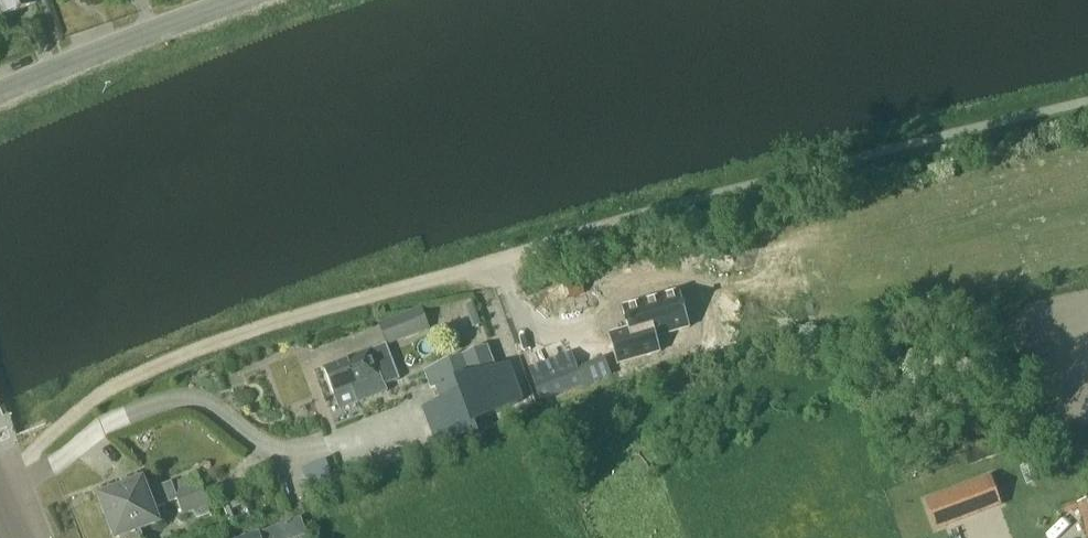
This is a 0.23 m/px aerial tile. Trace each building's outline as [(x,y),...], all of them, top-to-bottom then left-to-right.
[(2,15),(35,4),(34,0),(0,0),(0,9),(2,15)] [(579,280),(566,286),(571,300),(584,295),(579,280)] [(627,333),(608,339),(618,369),(661,355),(656,340),(689,329),(677,293),(620,311),(627,333)] [(421,307),(379,322),(387,344),(429,328),(421,307)] [(337,398),(355,390),(360,401),(387,391),(384,385),(400,379),(387,344),(325,368),(337,398)] [(509,364),(496,367),(489,346),(475,349),(463,355),(450,358),(425,370),(431,388),(437,387),(442,399),(424,408),(434,445),(474,434),(472,425),(520,401),(509,364)] [(528,366),(529,370),(539,394),(540,398),(583,384),(582,382),(611,372),(606,356),(578,366),(573,351),(528,366)] [(172,482),(147,491),(143,481),(102,496),(118,537),(121,536),(122,537),(143,537),(139,529),(159,522),(159,521),(161,520),(156,507),(178,499),(184,514),(209,504),(202,483),(199,484),(195,474),(172,482)] [(991,475),(929,498),(940,527),(1002,504),(991,475)] [(1079,504),(1087,533),(1087,501),(1079,504)] [(257,530),(236,537),(260,537),(257,530)]
